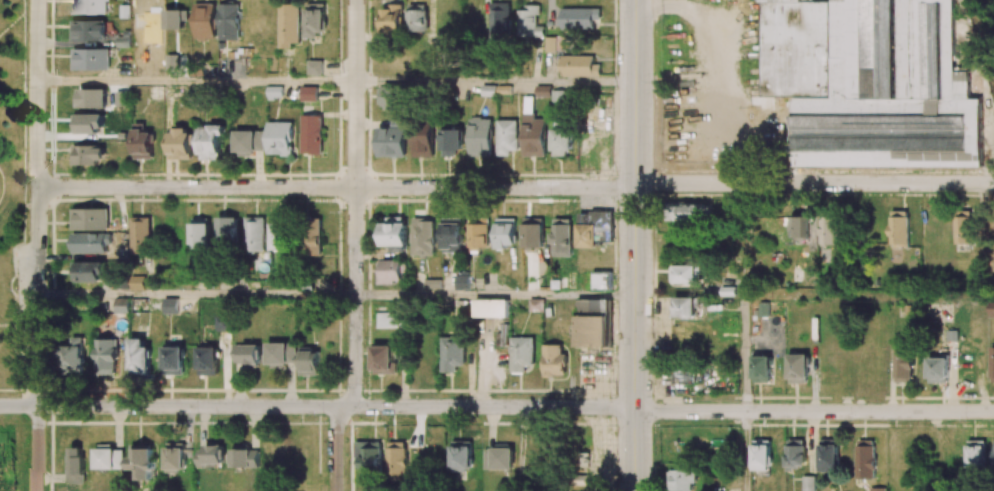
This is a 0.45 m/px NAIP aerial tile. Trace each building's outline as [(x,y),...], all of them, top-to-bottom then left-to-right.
[(109,14),(109,0),(73,0),(73,14),(109,14)] [(832,96),(832,1),(814,1),(814,0),(763,0),(763,96),(832,96)] [(985,75),(984,69),(980,69),(980,58),(970,58),(970,28),(967,18),(958,18),(958,3),(938,3),(938,0),(832,0),(832,59),(836,57),(849,57),(849,33),(862,29),(863,29),(867,27),(867,98),(929,98),(930,103),(930,115),(926,116),(794,116),(794,148),(830,148),(830,166),(985,166),(985,75)] [(216,3),(194,3),(195,39),(216,39),(216,3)] [(279,3),(279,48),(291,48),(291,42),(299,42),(299,3),(279,3)] [(510,3),(490,3),(491,39),(511,39),(510,3)] [(240,4),(219,4),(219,40),(239,40),(240,4)] [(324,4),(307,4),(307,37),(325,37),(324,4)] [(427,4),(408,4),(408,31),(427,31),(427,4)] [(518,6),(518,37),(544,37),(544,25),(538,25),(538,6),(518,6)] [(383,7),(383,33),(403,33),(403,7),(383,7)] [(600,8),(561,9),(562,29),(594,29),(594,19),(600,19),(600,8)] [(164,33),(183,34),(184,10),(164,9),(164,33)] [(106,20),(72,20),(72,39),(106,40),(106,20)] [(130,47),(130,37),(117,36),(117,47),(130,47)] [(109,48),(73,49),(73,70),(109,70),(109,48)] [(561,76),(600,76),(600,64),(594,64),(594,56),(561,55),(561,76)] [(323,74),(323,60),(308,60),(308,74),(323,74)] [(551,86),(536,85),(536,96),(551,96),(551,86)] [(301,101),(317,101),(318,86),(302,86),(301,101)] [(380,110),(406,110),(405,86),(380,86),(380,110)] [(552,90),(553,106),(568,106),(567,89),(552,90)] [(74,133),(104,134),(105,114),(75,113),(74,133)] [(301,153),(322,154),(323,115),(302,115),(301,153)] [(492,118),(470,118),(469,156),(492,156),(492,118)] [(518,120),(497,120),(497,155),(510,155),(510,150),(518,150),(518,120)] [(293,122),(268,121),(267,154),(292,155),(293,122)] [(573,150),(572,123),(553,123),(553,156),(566,156),(566,150),(573,150)] [(434,157),(434,124),(413,124),(413,157),(434,157)] [(200,126),(200,160),(221,160),(221,135),(225,134),(225,125),(200,126)] [(378,157),(405,157),(405,127),(377,127),(378,157)] [(463,127),(442,128),(443,157),(456,156),(456,150),(463,150),(463,127)] [(191,129),(169,129),(169,159),(191,159),(191,129)] [(235,155),(253,155),(253,151),(264,151),(265,131),(236,130),(235,155)] [(152,159),(153,131),(135,131),(134,158),(152,159)] [(73,145),(73,163),(105,164),(106,145),(73,145)] [(828,166),(829,150),(795,149),(794,165),(828,166)] [(704,203),(675,203),(675,218),(704,219),(704,203)] [(109,230),(109,209),(72,208),(72,230),(109,230)] [(954,243),(974,244),(975,210),(955,210),(954,243)] [(908,247),(909,211),(890,211),(889,247),(908,247)] [(131,216),(131,252),(150,251),(150,216),(131,216)] [(806,237),(807,217),(791,216),(791,237),(806,237)] [(238,217),(218,217),(218,249),(238,249),(238,217)] [(265,252),(265,217),(246,217),(246,252),(265,252)] [(383,246),(393,246),(393,251),(407,251),(407,217),(383,217),(383,246)] [(516,218),(496,217),(496,246),(515,247),(516,218)] [(820,244),(839,244),(840,217),(821,217),(820,244)] [(210,248),(210,218),(191,218),(192,249),(210,248)] [(322,255),(321,218),(303,219),(304,255),(322,255)] [(435,255),(435,219),(413,218),(413,255),(435,255)] [(461,218),(442,218),(442,251),(462,251),(461,218)] [(488,247),(489,219),(469,218),(468,250),(479,250),(479,247),(488,247)] [(523,248),(543,248),(543,218),(523,218),(523,248)] [(552,257),(571,257),(571,219),(552,218),(552,257)] [(272,250),(286,250),(287,219),(273,219),(272,250)] [(73,253),(104,253),(104,233),(72,233),(73,253)] [(377,283),(404,282),(403,260),(377,261),(377,283)] [(103,262),(74,261),(73,281),(102,282),(103,262)] [(674,284),(698,284),(698,265),(674,265),(674,284)] [(468,288),(468,272),(455,272),(455,289),(468,288)] [(592,290),(610,289),(610,273),(591,273),(592,290)] [(674,317),(695,318),(696,297),(674,297),(674,317)] [(129,298),(115,298),(115,313),(128,313),(129,298)] [(177,314),(177,298),(164,298),(163,313),(177,314)] [(509,300),(475,299),(475,317),(508,318),(509,300)] [(577,314),(610,315),(610,300),(577,299),(577,314)] [(377,313),(377,328),(399,327),(399,312),(377,313)] [(577,346),(610,346),(611,316),(577,315),(577,346)] [(230,330),(230,316),(216,316),(216,330),(230,330)] [(696,330),(675,330),(675,346),(696,346),(696,330)] [(442,372),(457,372),(457,366),(465,366),(464,336),(441,336),(442,372)] [(534,366),(533,337),(510,337),(511,372),(525,372),(525,366),(534,366)] [(129,374),(150,374),(150,346),(145,346),(145,338),(130,338),(129,374)] [(84,339),(64,340),(65,374),(85,373),(84,339)] [(117,339),(98,339),(97,375),(117,376),(117,339)] [(269,368),(284,367),(284,363),(297,363),(296,342),(268,343),(269,368)] [(260,344),(242,344),(243,367),(260,367),(260,344)] [(544,344),(543,376),(565,376),(566,354),(561,354),(561,345),(544,344)] [(373,345),(373,374),(395,373),(395,345),(373,345)] [(184,346),(164,346),(163,374),(183,375),(184,346)] [(217,375),(218,347),(198,347),(197,375),(217,375)] [(914,382),(913,348),(894,349),(895,382),(914,382)] [(319,375),(320,349),(301,349),(301,375),(319,375)] [(789,383),(808,383),(809,354),(789,354),(789,383)] [(753,355),(753,383),(773,382),(772,355),(753,355)] [(948,382),(948,357),(928,358),(929,382),(948,382)] [(674,384),(696,383),(696,368),(674,368),(674,384)] [(805,439),(785,440),(786,468),(806,467),(805,439)] [(820,439),(820,471),(839,471),(838,439),(820,439)] [(967,467),(985,467),(986,440),(968,439),(967,467)] [(771,470),(772,440),(753,440),(752,470),(771,470)] [(874,479),(875,440),(856,440),(856,478),(874,479)] [(362,477),(382,477),(381,441),(355,442),(356,458),(361,458),(362,477)] [(472,469),(472,441),(451,441),(452,469),(472,469)] [(185,442),(165,443),(165,471),(185,471),(185,442)] [(387,474),(406,474),(407,442),(388,442),(387,474)] [(130,469),(136,469),(136,480),(151,480),(151,470),(154,470),(153,444),(129,445),(130,469)] [(197,467),(215,468),(215,463),(224,463),(225,445),(205,444),(205,450),(198,450),(197,467)] [(259,450),(250,450),(250,445),(232,445),(232,467),(259,468),(259,450)] [(513,469),(513,445),(492,445),(493,469),(513,469)] [(68,483),(84,484),(85,447),(68,447),(68,483)] [(124,449),(95,448),(95,469),(123,469),(124,449)] [(669,490),(685,490),(695,490),(695,469),(674,470),(674,472),(668,472),(669,490)] [(815,476),(803,476),(803,490),(815,490),(815,476)]
